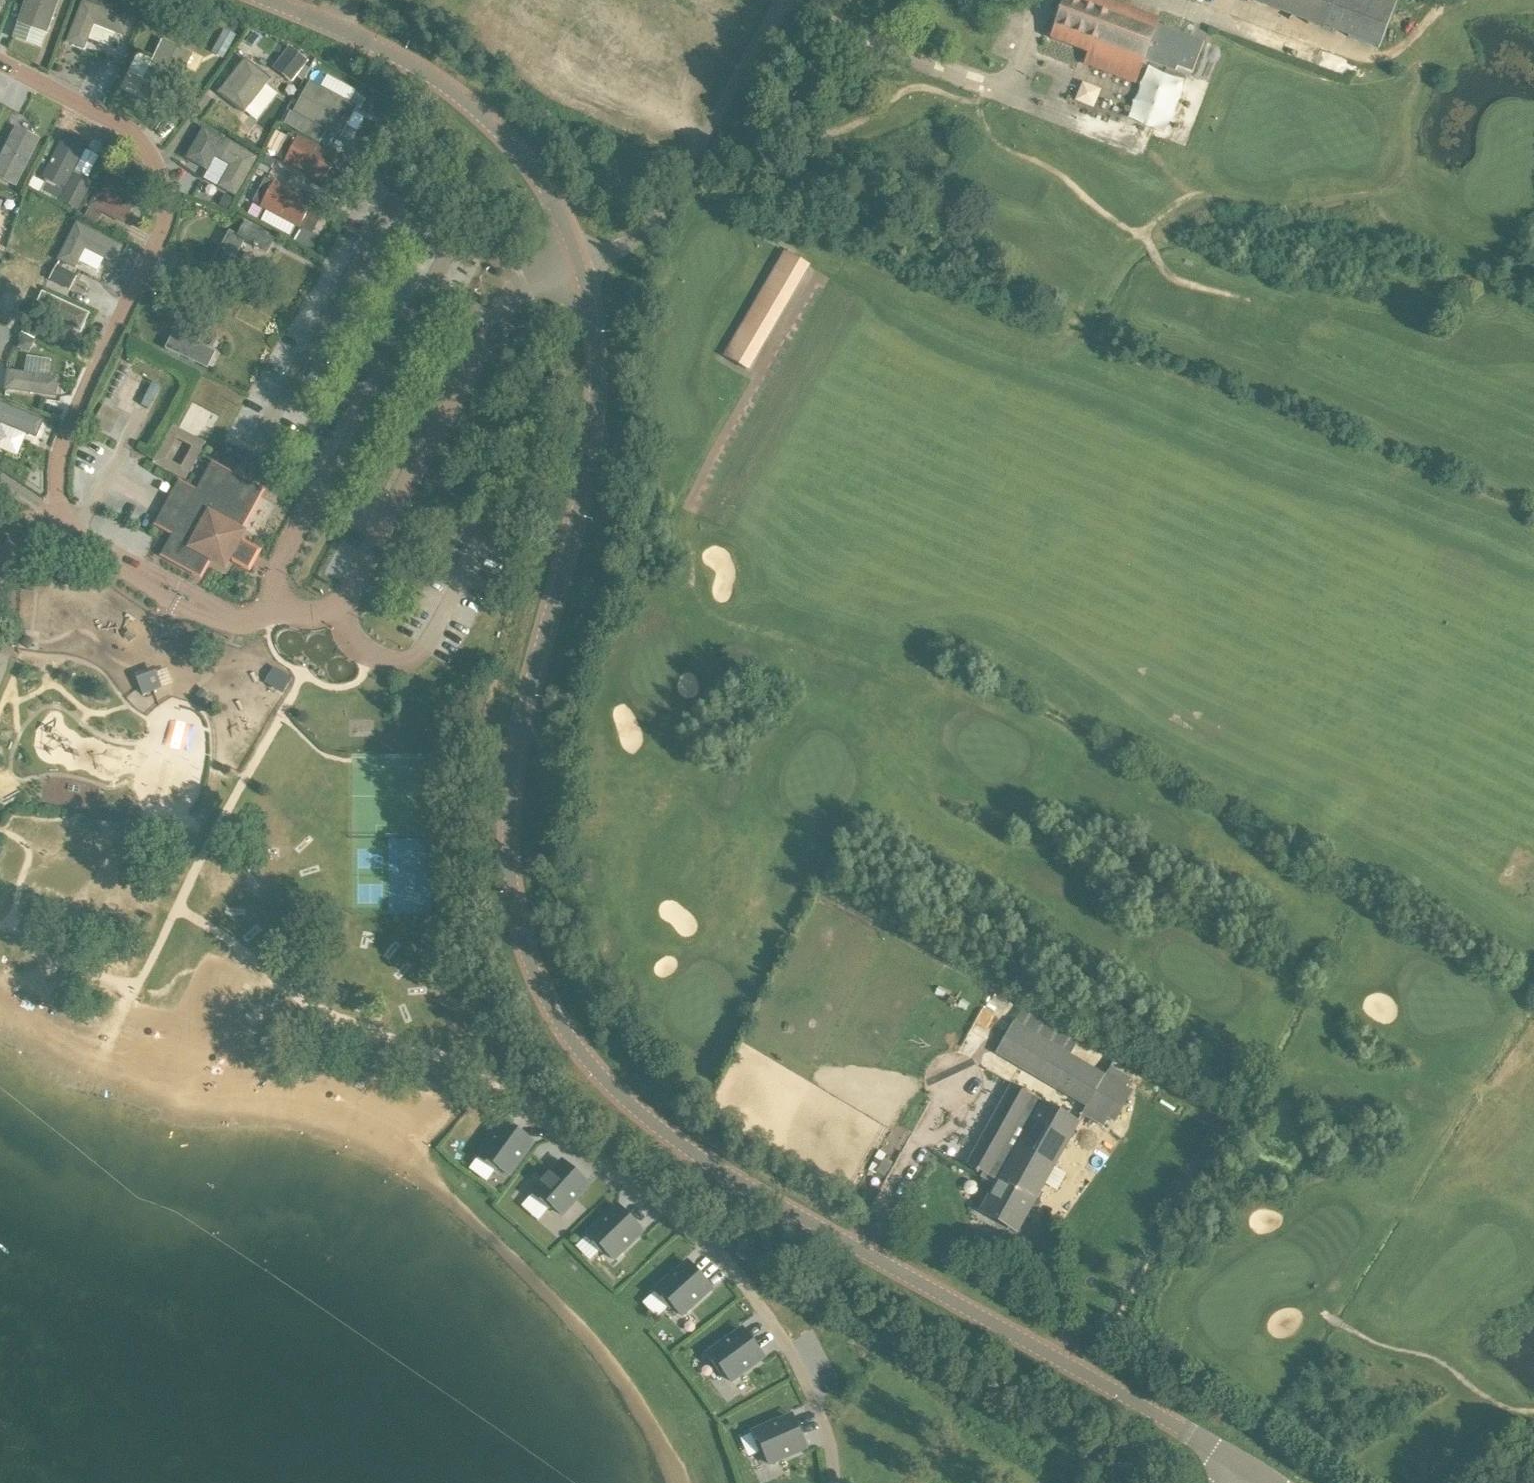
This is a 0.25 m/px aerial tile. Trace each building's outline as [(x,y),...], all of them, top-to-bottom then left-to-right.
[(19,22),(48,32),(59,0),(26,0),(19,22)] [(126,4),(125,7),(142,16),(149,0),(128,0),(126,4)] [(1174,73),(1187,39),(1155,27),(1156,23),(1093,0),(1067,0),(1052,40),(1095,56),(1090,67),(1134,83),(1142,61),(1174,73)] [(1287,15),(1325,29),(1336,0),(1248,0),(1287,15)] [(1378,49),(1396,0),(1336,0),(1325,29),(1378,49)] [(82,1),(66,43),(84,49),(94,23),(125,35),(131,19),(82,1)] [(236,36),(225,30),(213,53),(224,59),(236,36)] [(163,38),(144,78),(174,92),(193,52),(163,38)] [(292,48),(276,67),(294,81),(309,61),(292,48)] [(245,58),(219,91),(246,111),(271,78),(245,58)] [(358,105),(312,81),(296,112),(342,136),(358,105)] [(1097,107),(1103,87),(1084,82),(1078,101),(1097,107)] [(1101,111),(1122,115),(1125,94),(1105,91),(1101,111)] [(87,141),(65,130),(40,176),(63,188),(56,200),(75,209),(90,179),(72,170),(87,141)] [(14,131),(0,160),(0,177),(17,186),(38,143),(14,131)] [(338,159),(299,139),(286,164),(325,184),(338,159)] [(256,158),(223,140),(214,155),(229,164),(217,186),(235,196),(256,158)] [(266,155),(262,162),(272,168),(276,161),(266,155)] [(128,184),(108,172),(88,206),(124,224),(135,202),(128,184)] [(29,185),(41,191),(45,183),(33,177),(29,185)] [(315,204),(276,184),(263,209),(302,229),(315,204)] [(220,205),(230,211),(236,200),(225,194),(220,205)] [(85,217),(98,224),(103,214),(90,208),(85,217)] [(123,244),(77,220),(59,255),(77,265),(86,247),(114,262),(123,244)] [(278,242),(248,225),(240,239),(232,235),(214,268),(230,276),(247,246),(270,258),(278,242)] [(753,369),(782,312),(786,314),(813,262),(783,246),(728,356),(753,369)] [(58,266),(50,280),(66,288),(74,274),(58,266)] [(89,313),(43,292),(35,309),(81,330),(89,313)] [(39,329),(29,324),(25,333),(35,337),(39,329)] [(203,339),(180,327),(168,352),(209,372),(217,356),(199,347),(203,339)] [(18,348),(30,353),(35,342),(24,336),(18,348)] [(60,375),(10,368),(7,389),(57,395),(60,375)] [(37,437),(45,416),(0,399),(0,423),(37,437)] [(94,427),(113,434),(121,411),(103,404),(94,427)] [(153,462),(185,480),(207,442),(174,424),(153,462)] [(240,535),(259,499),(215,475),(203,498),(206,499),(203,505),(182,494),(162,530),(180,540),(168,561),(201,579),(209,565),(227,575),(233,563),(239,565),(245,553),(240,550),(247,538),(240,535)] [(362,544),(366,536),(356,532),(355,533),(352,540),(362,544)] [(279,669),(270,686),(283,693),(292,677),(279,669)] [(157,671),(138,677),(143,695),(162,688),(157,671)] [(171,719),(165,743),(181,747),(187,723),(171,719)] [(1047,1103),(1079,1121),(1084,1113),(1106,1077),(1013,1025),(998,1053),(1056,1086),(1047,1103)] [(1106,1077),(1084,1113),(1104,1124),(1108,1116),(1115,1121),(1131,1093),(1126,1090),(1136,1072),(1115,1060),(1106,1077)] [(980,1171),(983,1174),(981,1178),(992,1184),(1040,1099),(1014,1085),(969,1165),(977,1170),(976,1172),(978,1174),(980,1171)] [(1079,1121),(1047,1103),(1040,1099),(992,1184),(997,1187),(983,1212),(1016,1231),(1032,1202),(1033,1202),(1034,1201),(1079,1121)] [(500,1138),(495,1135),(478,1158),(496,1170),(498,1167),(510,1175),(534,1142),(510,1125),(500,1138)] [(552,1173),(533,1194),(549,1209),(552,1206),(562,1215),(589,1185),(567,1165),(557,1177),(552,1173)] [(611,1221),(607,1217),(586,1237),(601,1252),(604,1249),(614,1260),(643,1231),(623,1210),(611,1221)] [(692,1266),(680,1277),(676,1273),(655,1292),(669,1308),(672,1305),(682,1316),(712,1288),(692,1266)] [(734,1343),(730,1338),(707,1355),(720,1373),(723,1370),(732,1382),(765,1357),(747,1333),(734,1343)] [(795,1421),(781,1427),(778,1422),(752,1433),(761,1453),(764,1451),(770,1464),(807,1448),(795,1421)]
